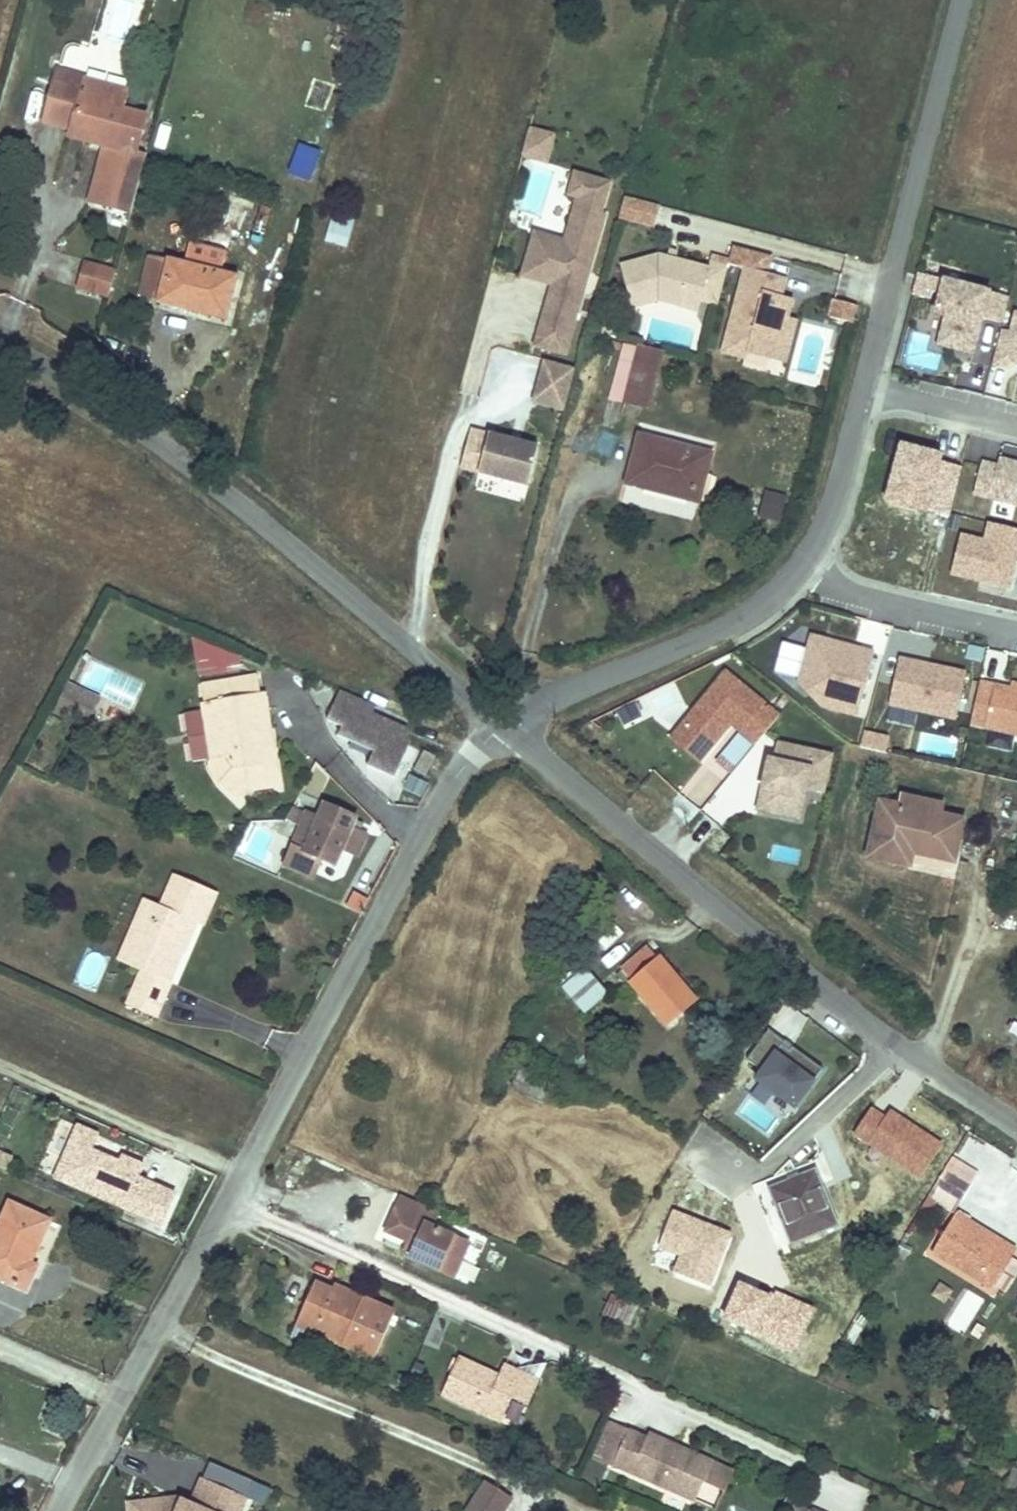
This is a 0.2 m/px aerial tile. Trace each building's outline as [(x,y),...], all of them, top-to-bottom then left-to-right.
[(129,105),(135,84),(77,67),(61,118),(78,123),(123,138),(121,148),(107,203),(136,210),(151,152),(141,149),(151,111),(129,105)] [(123,138),(78,123),(75,134),(121,148),(123,138)] [(553,152),(558,135),(534,129),(529,145),(553,152)] [(551,161),(553,152),(529,145),(527,154),(527,155),(551,161)] [(594,273),(610,214),(606,212),(614,182),(579,173),(574,192),(582,195),(575,221),(580,222),(571,253),(536,244),(528,276),(550,282),(551,277),(560,280),(558,284),(542,345),(572,353),(589,292),(579,290),(584,271),(594,273)] [(618,217),(653,226),(658,205),(639,200),(623,196),(618,217)] [(331,212),(326,240),(350,245),(355,216),(331,212)] [(571,253),(580,222),(575,221),(570,240),(540,232),(536,244),(571,253)] [(730,259),(729,262),(746,267),(723,350),(746,356),(748,350),(770,356),(781,316),(787,318),(793,298),(782,295),(787,276),(768,271),(772,254),(734,244),(730,259)] [(677,257),(679,250),(670,248),(668,255),(677,257)] [(718,302),(729,262),(730,259),(713,254),(709,266),(677,257),(668,255),(659,252),(620,265),(632,306),(658,299),(680,303),(684,289),(687,287),(702,291),(700,297),(701,297),(718,302)] [(233,318),(245,279),(176,259),(157,254),(150,275),(170,281),(164,298),(233,318)] [(117,267),(85,258),(77,289),(109,297),(117,267)] [(589,292),(594,273),(584,271),(579,290),(589,292)] [(937,342),(971,351),(980,316),(1001,321),(1008,295),(991,291),(992,287),(944,274),(943,278),(920,272),(913,295),(936,301),(933,312),(944,314),(937,342)] [(170,281),(150,275),(145,293),(164,298),(170,281)] [(697,313),(701,297),(700,297),(702,291),(687,287),(684,289),(680,303),(678,308),(697,313)] [(853,323),(858,305),(834,299),(829,316),(853,323)] [(1016,362),(1016,314),(1015,314),(1010,333),(1003,332),(997,357),(995,364),(1009,368),(1011,361),(1016,362)] [(781,316),(770,356),(786,360),(797,321),(787,318),(781,316)] [(609,397),(647,407),(661,353),(623,343),(609,397)] [(567,410),(578,372),(548,364),(538,402),(567,410)] [(533,486),(543,448),(475,430),(465,468),(533,486)] [(709,449),(641,431),(628,479),(688,495),(696,497),(703,472),(709,449)] [(945,451),(899,440),(883,502),(930,513),(931,509),(948,513),(960,465),(943,461),(945,451)] [(973,494),(1016,505),(1016,460),(1000,456),(998,464),(981,460),(973,494)] [(779,525),(786,496),(764,490),(757,519),(779,525)] [(961,533),(952,574),(1009,587),(1015,561),(1016,561),(1016,527),(988,520),(984,538),(961,533)] [(818,633),(807,680),(830,704),(864,712),(881,650),(818,633)] [(193,646),(195,672),(241,668),(239,643),(193,646)] [(962,715),(972,670),(906,656),(896,702),(962,715)] [(781,712),(758,693),(727,667),(669,737),(700,763),(732,725),(740,731),(717,758),(730,768),(752,741),(755,744),(781,712)] [(252,692),(248,668),(218,674),(222,698),(252,692)] [(251,726),(262,724),(257,692),(252,692),(222,698),(218,674),(193,678),(197,702),(185,704),(194,762),(206,760),(219,772),(211,787),(237,803),(244,788),(273,784),(265,738),(254,740),(251,726)] [(986,679),(977,720),(1016,729),(1016,686),(986,679)] [(402,740),(397,723),(345,701),(349,691),(333,684),(320,716),(334,722),(331,731),(367,747),(361,761),(388,773),(402,740)] [(71,692),(59,686),(49,707),(60,713),(82,724),(87,712),(66,702),(71,692)] [(92,702),(71,692),(66,702),(87,712),(92,702)] [(194,762),(185,704),(168,706),(177,764),(194,762)] [(60,713),(49,707),(46,712),(58,718),(60,713)] [(265,738),(262,724),(251,726),(254,740),(265,738)] [(863,728),(860,747),(887,752),(891,734),(863,728)] [(778,741),(774,757),(767,755),(754,813),(800,822),(807,790),(821,793),(830,753),(778,741)] [(425,776),(435,757),(424,752),(414,770),(425,776)] [(408,774),(402,787),(422,796),(428,783),(408,774)] [(898,794),(896,804),(943,814),(945,803),(898,794)] [(896,804),(880,801),(869,858),(912,867),(916,850),(955,858),(963,818),(943,814),(896,804)] [(350,818),(351,816),(319,802),(313,815),(301,811),(301,812),(296,825),(279,864),(289,867),(309,876),(315,862),(317,858),(331,864),(337,848),(353,854),(362,833),(354,830),(347,826),(350,818)] [(289,822),(294,809),(287,806),(280,819),(289,822)] [(296,825),(301,812),(294,809),(289,822),(296,825)] [(354,830),(358,821),(350,818),(347,826),(354,830)] [(215,890),(172,870),(158,900),(142,937),(127,930),(115,954),(136,964),(120,999),(150,1012),(165,978),(163,977),(153,972),(166,944),(176,948),(178,949),(187,929),(180,926),(185,914),(193,917),(201,921),(215,890)] [(143,894),(127,930),(142,937),(158,900),(143,894)] [(180,926),(187,929),(193,917),(185,914),(180,926)] [(166,944),(153,972),(163,977),(176,948),(166,944)] [(672,981),(648,953),(618,977),(632,998),(639,993),(669,1028),(680,1019),(685,1024),(705,1007),(678,975),(672,981)] [(582,977),(561,996),(584,1021),(605,1002),(582,977)] [(784,1044),(767,1032),(745,1063),(760,1074),(754,1082),(793,1111),(822,1072),(791,1049),(788,1053),(781,1048),(784,1044)] [(788,1053),(791,1049),(784,1044),(781,1048),(788,1053)] [(853,1133),(867,1144),(886,1117),(872,1107),(853,1133)] [(944,1144),(893,1108),(886,1117),(867,1144),(919,1180),(944,1144)] [(92,1150),(98,1135),(78,1126),(63,1159),(83,1168),(76,1185),(162,1222),(175,1192),(138,1177),(144,1164),(121,1155),(118,1161),(92,1150)] [(0,1155),(0,1169),(4,1171),(9,1159),(0,1155)] [(76,1185),(83,1168),(63,1159),(56,1176),(76,1185)] [(814,1161),(763,1180),(788,1247),(838,1229),(814,1161)] [(975,1179),(949,1164),(927,1201),(947,1214),(955,1201),(938,1191),(946,1179),(968,1191),(975,1179)] [(955,1201),(960,1204),(968,1191),(946,1179),(938,1191),(955,1201)] [(427,1214),(391,1199),(375,1234),(405,1247),(399,1261),(428,1274),(436,1255),(452,1261),(459,1245),(420,1228),(427,1214)] [(0,1227),(0,1275),(28,1287),(35,1270),(29,1268),(51,1219),(12,1201),(0,1227)] [(734,1237),(674,1211),(660,1246),(680,1254),(672,1271),(712,1288),(734,1237)] [(930,1257),(991,1294),(994,1290),(1009,1264),(1012,1260),(963,1231),(967,1225),(954,1217),(930,1257)] [(963,1231),(1012,1260),(1015,1254),(967,1225),(963,1231)] [(994,1290),(1005,1296),(1016,1276),(1016,1268),(1009,1264),(994,1290)] [(772,1296),(741,1281),(721,1321),(794,1356),(816,1310),(775,1290),(772,1296)] [(353,1299),(324,1286),(321,1294),(341,1303),(339,1308),(347,1312),(353,1299)] [(321,1294),(306,1289),(289,1326),(368,1360),(386,1314),(353,1299),(347,1312),(339,1308),(341,1303),(321,1294)] [(951,1296),(939,1289),(931,1301),(944,1308),(951,1296)] [(633,1311),(608,1298),(598,1317),(624,1330),(633,1311)] [(434,1390),(484,1415),(495,1393),(507,1398),(520,1372),(492,1358),(485,1373),(481,1381),(470,1376),(474,1368),(452,1356),(434,1390)] [(485,1373),(474,1368),(470,1376),(481,1381),(485,1373)] [(618,1429),(595,1419),(578,1455),(602,1466),(618,1429)] [(636,1438),(618,1429),(602,1466),(684,1503),(702,1462),(681,1452),(679,1456),(667,1451),(669,1447),(638,1433),(636,1438)] [(679,1456),(681,1452),(669,1447),(667,1451),(679,1456)] [(179,1495),(125,1502),(126,1510),(246,1510),(252,1498),(264,1503),(270,1490),(211,1462),(204,1478),(201,1477),(190,1500),(179,1495)] [(1011,1474),(1004,1491),(1016,1496),(1016,1477),(1011,1474)] [(704,1480),(697,1502),(718,1509),(725,1487),(704,1480)] [(505,1499),(483,1486),(470,1510),(499,1510),(505,1499)]
